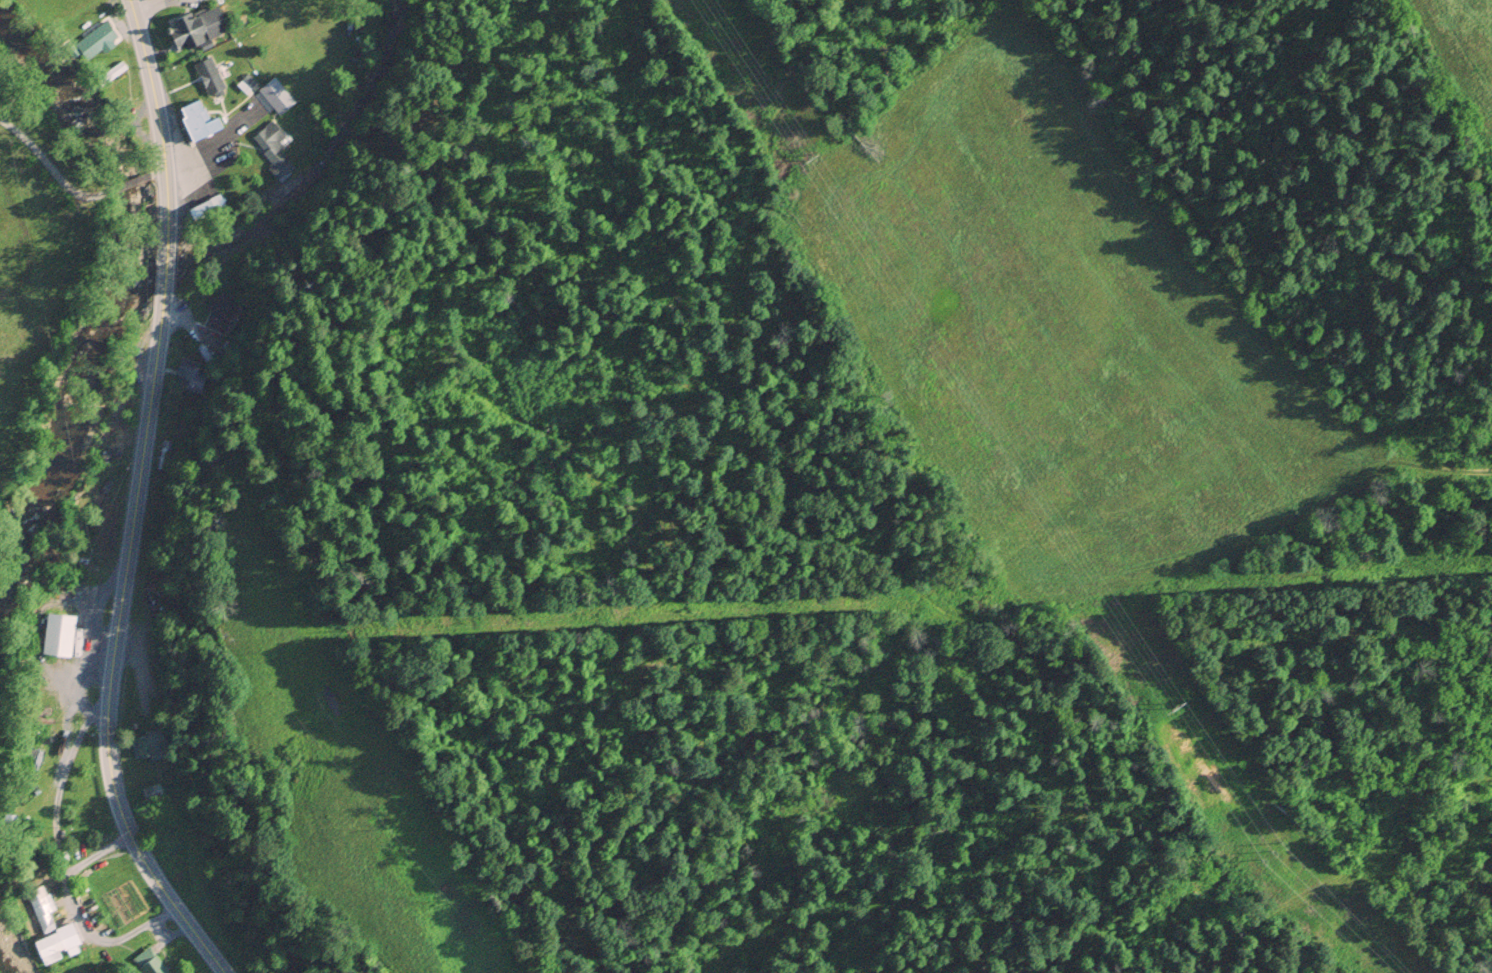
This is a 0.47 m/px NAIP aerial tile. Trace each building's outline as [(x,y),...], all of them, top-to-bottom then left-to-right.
[(173,51),(181,48),(185,54),(199,47),(201,53),(214,47),(209,41),(229,31),(218,6),(210,10),(207,5),(171,21),(175,29),(165,34),(173,51)] [(74,45),(105,22),(112,31),(81,54),(74,45)] [(210,59),(224,88),(221,89),(224,94),(215,99),(213,94),(208,96),(194,67),(210,59)] [(94,81),(121,61),(128,70),(101,90),(94,81)] [(234,87),(244,96),(250,90),(253,93),(259,87),(247,75),(234,87)] [(258,92),(279,116),(295,103),(275,78),(258,92)] [(177,121),(188,145),(221,129),(216,118),(209,122),(203,109),(201,110),(196,100),(177,109),(181,118),(177,121)] [(255,138),(264,148),(260,151),(272,165),(266,171),(279,186),(290,176),(288,174),(293,169),(278,153),(282,150),(276,143),(282,138),(270,124),(255,138)] [(186,209),(218,194),(226,212),(194,227),(186,209)] [(205,328),(211,314),(206,312),(211,300),(219,303),(222,295),(244,304),(231,338),(205,328)] [(181,358),(203,365),(200,372),(210,375),(203,396),(178,388),(182,375),(176,373),(181,358)] [(45,612),(40,653),(68,656),(73,615),(45,612)] [(135,757),(130,738),(144,734),(144,732),(162,727),(169,756),(150,760),(149,754),(135,757)] [(139,787),(157,780),(162,793),(144,800),(139,787)] [(25,892),(42,885),(51,907),(47,909),(54,925),(46,928),(34,933),(30,922),(37,919),(25,892)] [(57,949),(61,957),(45,964),(42,956),(38,957),(32,941),(55,931),(62,947),(57,949)] [(148,945),(169,972),(144,972),(132,957),(148,945)]
